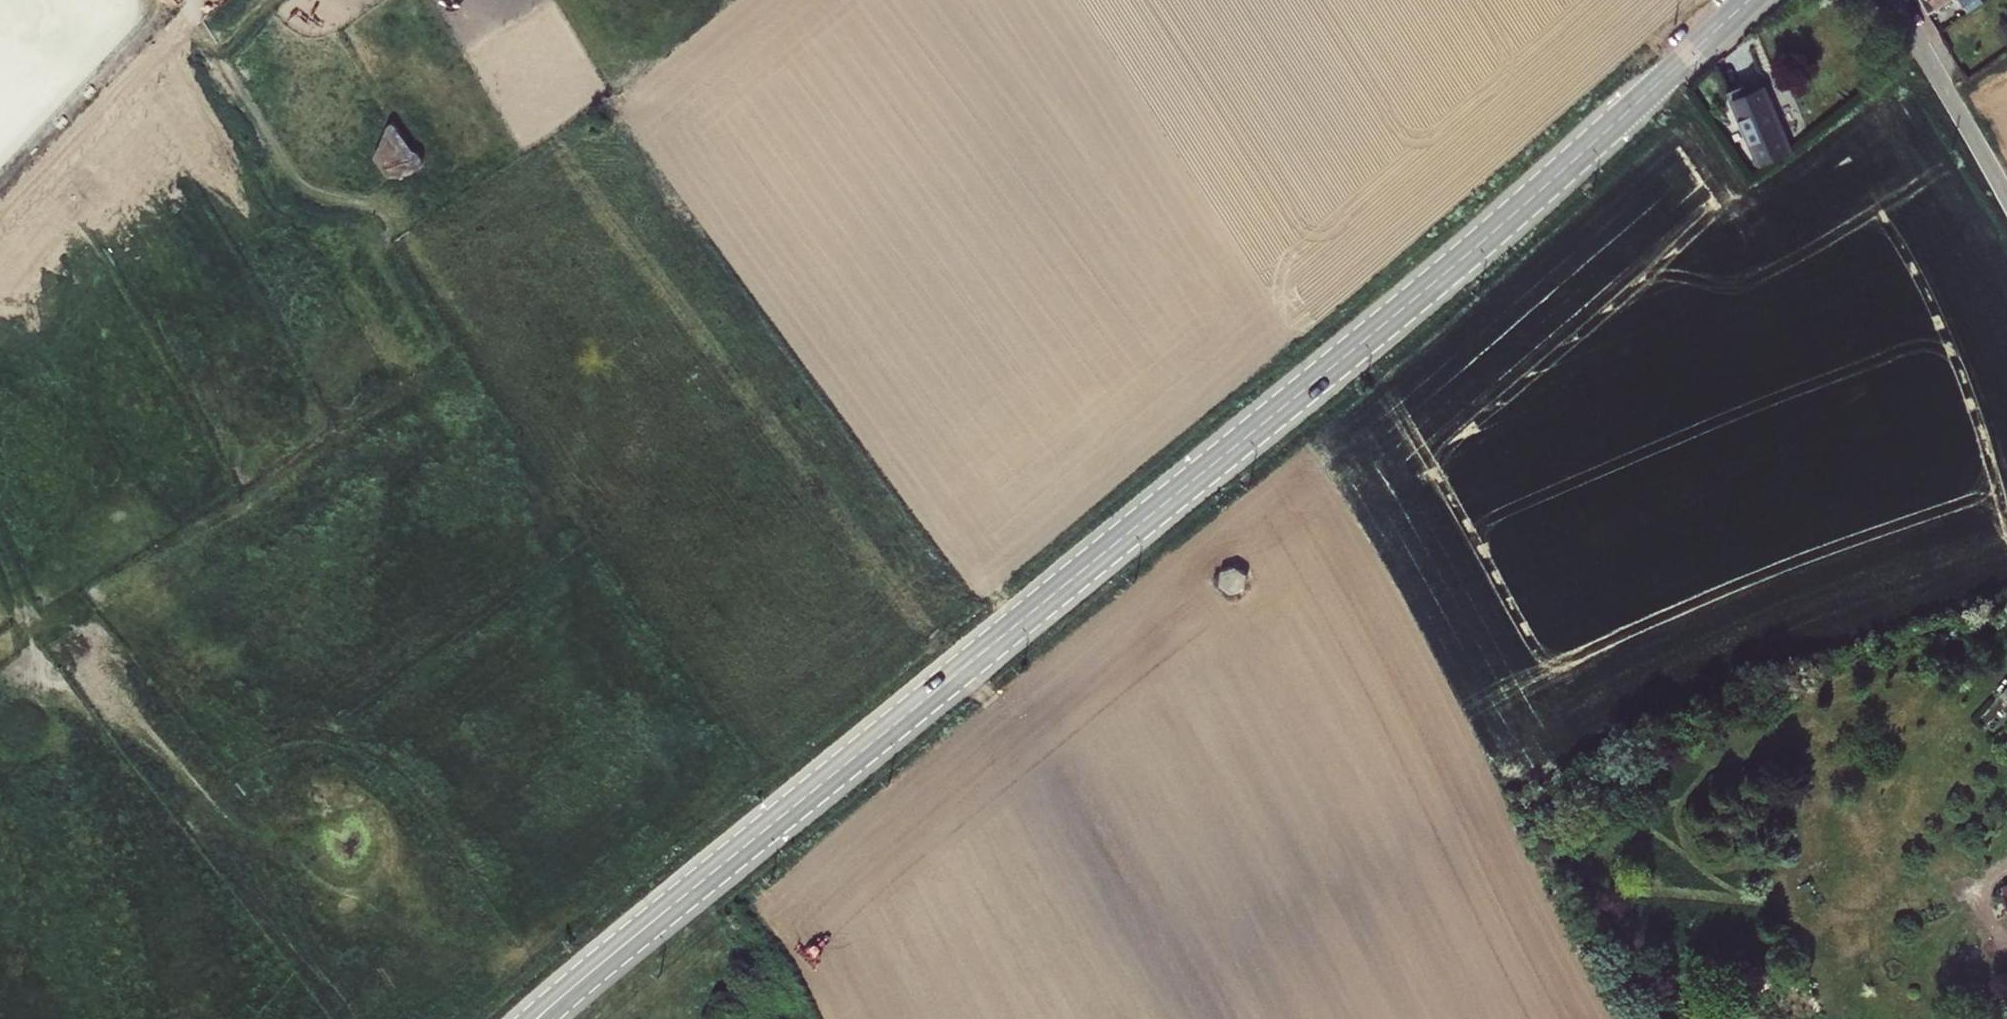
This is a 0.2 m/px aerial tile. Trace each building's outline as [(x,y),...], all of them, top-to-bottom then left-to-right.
[(1928,15),(1952,0),(1921,0),(1928,15)] [(1759,165),(1790,150),(1765,87),(1732,101),(1759,165)] [(400,178),(401,178),(412,176),(414,175),(419,171),(423,168),(424,166),(425,164),(425,161),(424,159),(423,156),(421,154),(419,152),(417,151),(415,151),(395,124),(394,123),(393,122),(391,123),(390,123),(389,124),(380,147),(378,153),(376,158),(376,159),(376,160),(376,161),(385,173),(389,178),(390,179),(391,179),(392,179),(397,179),(400,178)] [(1223,571),(1220,585),(1225,590),(1231,595),(1245,591),(1246,583),(1248,576),(1242,571),(1237,566),(1230,568),(1223,571)]
